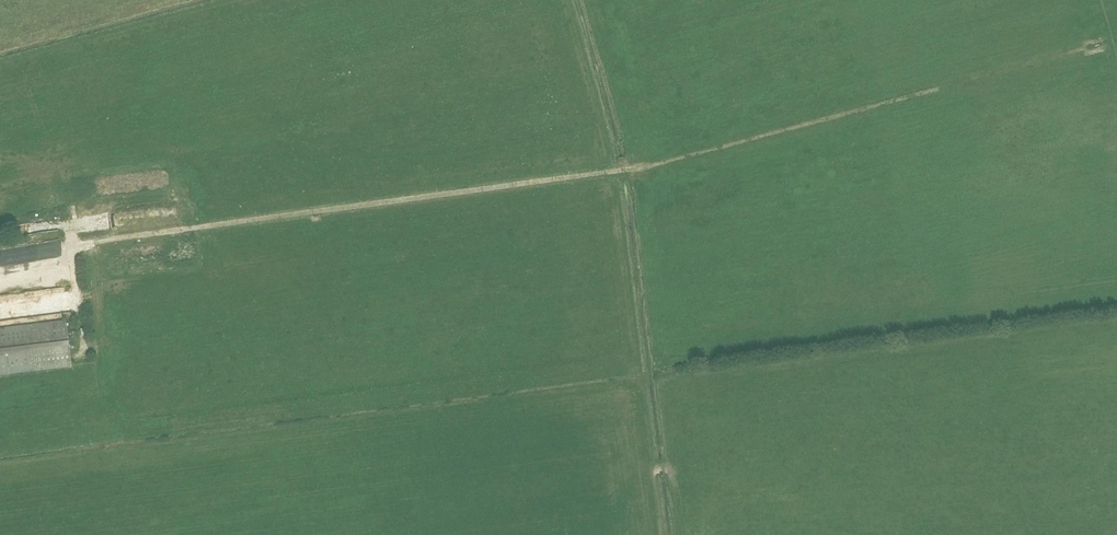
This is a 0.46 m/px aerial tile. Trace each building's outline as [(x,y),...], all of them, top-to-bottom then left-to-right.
[(28,325),(0,329),(0,374),(72,365),(66,321),(28,325)]
